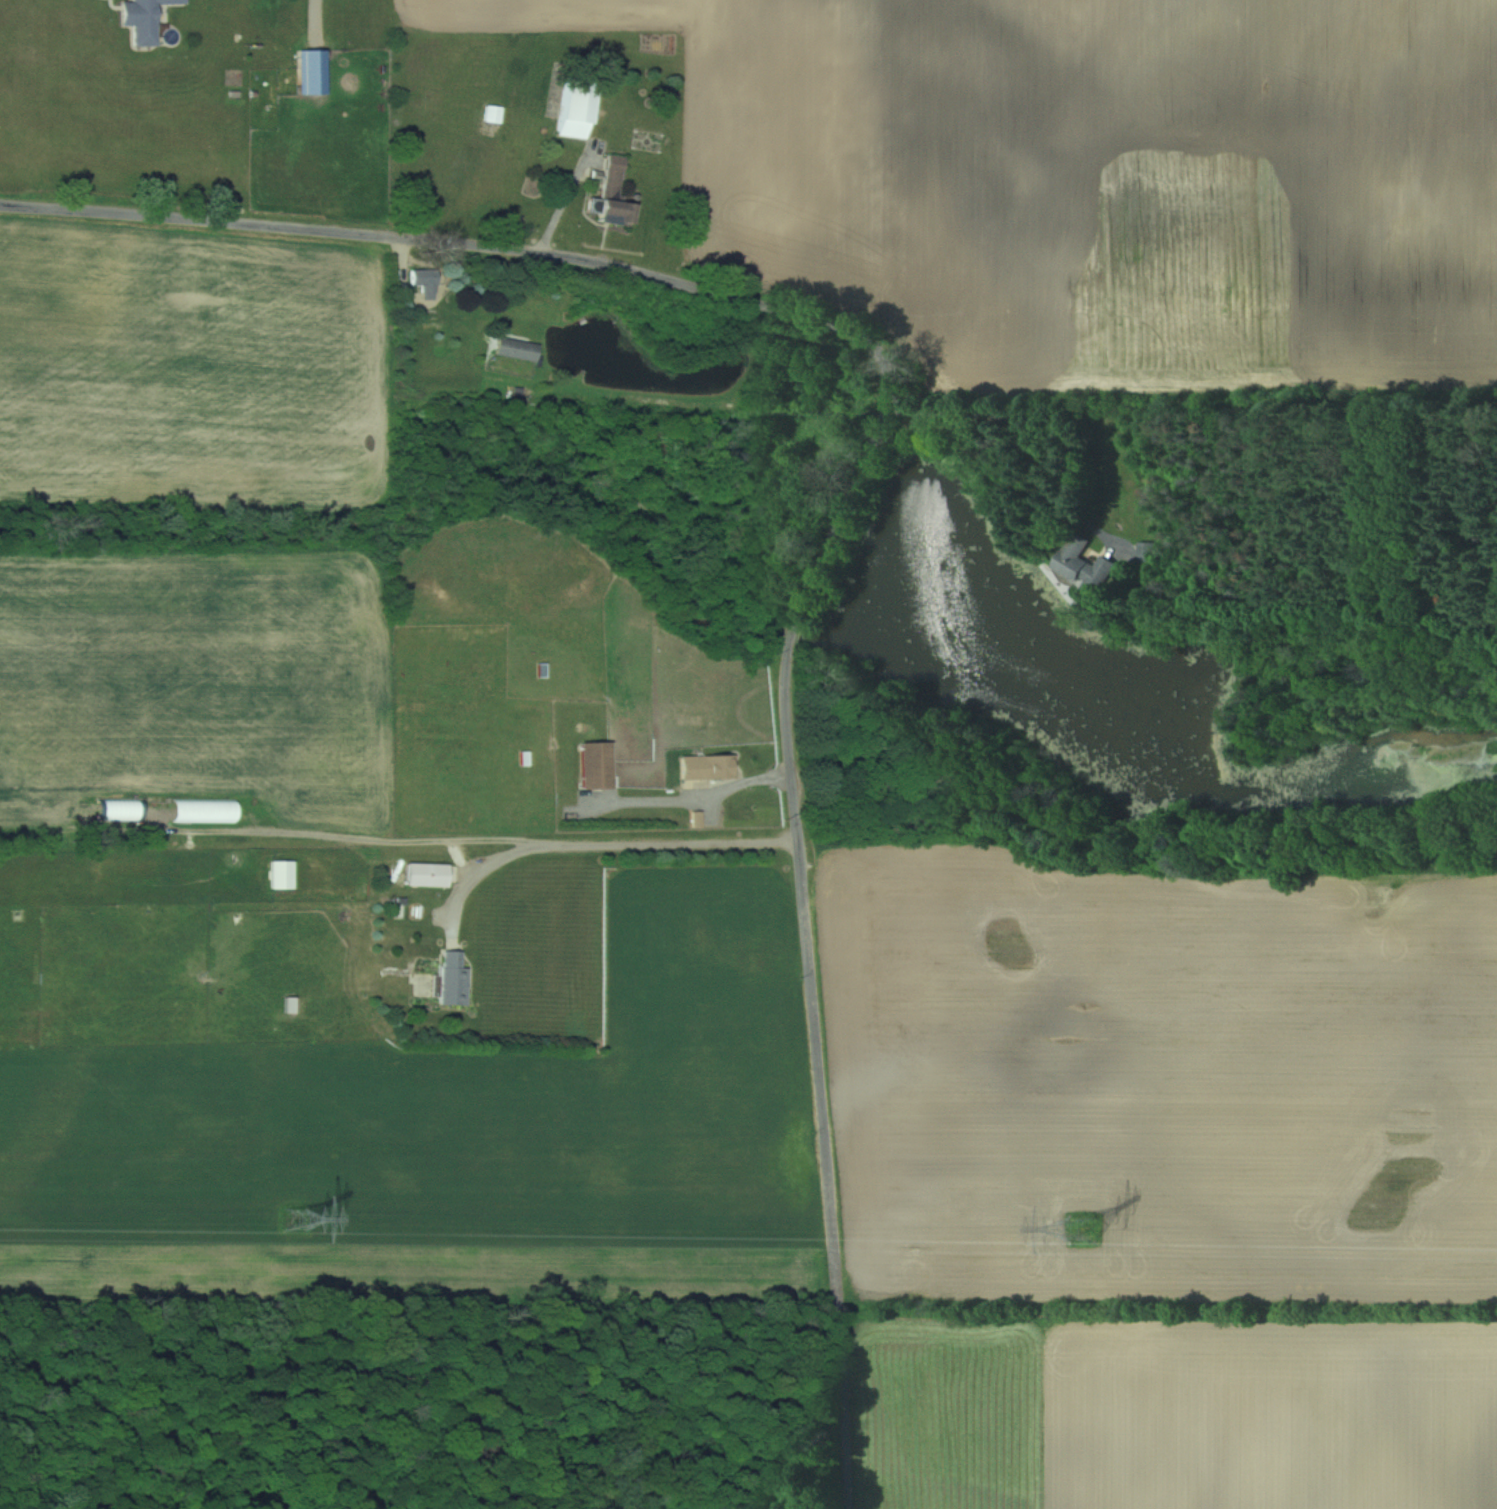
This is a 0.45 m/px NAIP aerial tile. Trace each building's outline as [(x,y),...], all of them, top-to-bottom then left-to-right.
[(154,45),(154,2),(184,2),(183,0),(131,0),(131,1),(119,1),(120,25),(132,25),(132,46),(154,45)] [(323,94),(323,48),(299,48),(299,94),(323,94)] [(593,79),(563,76),(556,136),(586,139),(593,79)] [(501,108),(487,105),(483,121),(498,123),(501,108)] [(632,203),(617,200),(624,157),(607,154),(596,219),(629,224),(632,203)] [(433,269),(409,269),(409,285),(420,285),(420,298),(433,298),(433,269)] [(495,355),(535,363),(539,345),(498,337),(495,355)] [(1095,598),(1115,563),(1100,554),(1094,565),(1079,557),(1088,540),(1071,530),(1051,567),(1080,584),(1077,588),(1095,598)] [(1155,542),(1137,542),(1137,564),(1155,564),(1155,542)] [(611,742),(580,742),(580,789),(611,789),(611,742)] [(729,755),(702,755),(702,778),(729,778),(729,755)] [(292,861),(269,861),(269,888),(292,888),(292,861)] [(405,885),(446,886),(446,863),(405,863),(405,885)] [(467,967),(460,967),(461,950),(441,949),(439,1004),(466,1004),(467,967)]
